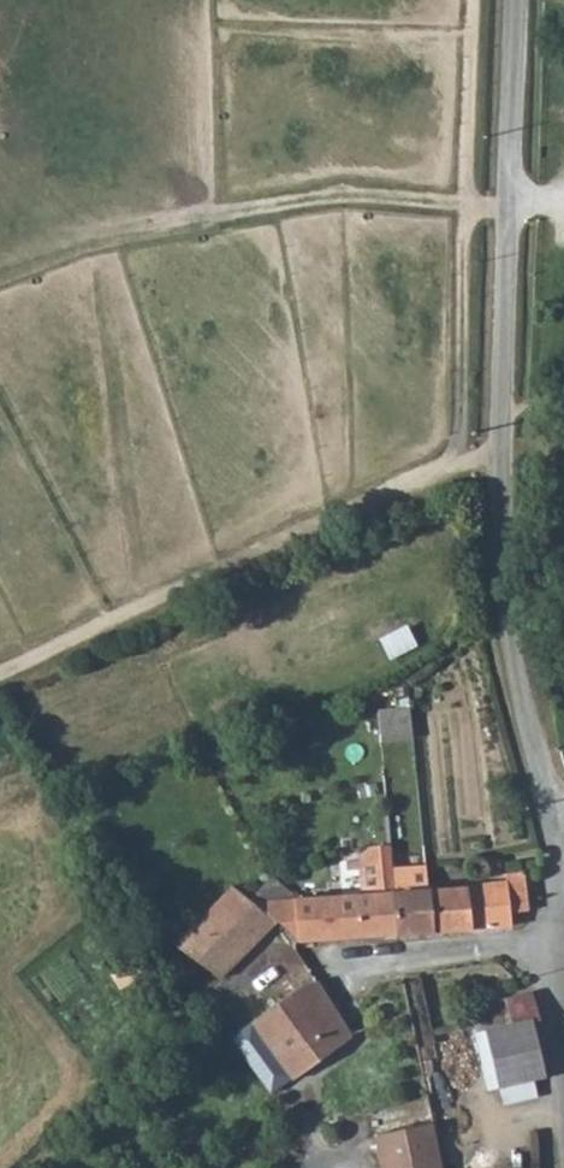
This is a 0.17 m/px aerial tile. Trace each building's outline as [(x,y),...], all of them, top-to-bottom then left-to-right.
[(404,623),(376,636),(386,657),(414,644),(404,623)] [(377,743),(412,740),(409,707),(374,710),(377,743)] [(353,856),(356,892),(393,890),(391,860),(389,843),(370,844),(353,856)] [(396,933),(431,931),(428,887),(426,858),(391,860),(393,890),(396,933)] [(428,887),(431,931),(511,925),(510,913),(525,912),(522,872),(504,873),(504,882),(428,887)] [(297,940),(294,897),(271,877),(254,898),(275,920),(297,940)] [(172,943),(218,977),(275,920),(254,898),(234,879),(172,943)] [(356,892),(359,936),(396,933),(393,890),(356,892)] [(294,897),(297,940),(359,936),(356,892),(294,897)] [(302,986),(252,1022),(290,1075),(294,1079),(352,1037),(313,984),(302,986)] [(528,1018),(537,1016),(531,992),(502,999),(508,1023),(528,1018)] [(530,1080),(542,1077),(528,1018),(508,1023),(483,1029),(497,1088),(530,1080)] [(290,1075),(252,1022),(229,1039),(268,1091),(290,1075)] [(534,1095),(530,1080),(497,1088),(501,1103),(534,1095)] [(381,1167),(415,1167),(441,1162),(433,1124),(374,1137),(381,1167)]
